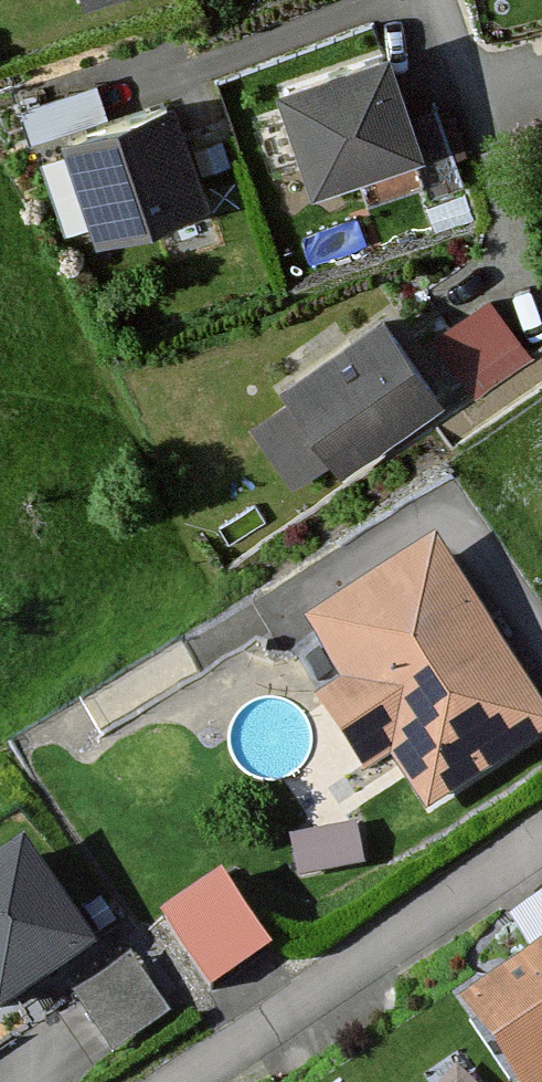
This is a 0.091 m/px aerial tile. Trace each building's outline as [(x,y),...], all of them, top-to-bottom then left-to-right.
[(393,65),(288,98),(319,194),(424,160),(393,65)] [(99,88),(17,111),(26,143),(108,120),(99,88)] [(182,112),(71,146),(101,241),(212,207),(182,112)] [(497,284),(434,320),(476,392),(538,356),(497,284)] [(378,312),(271,386),(332,473),(439,399),(378,312)] [(306,640),(338,692),(313,708),(359,781),(385,765),(416,816),(541,737),(541,729),(436,559),(306,640)] [(345,835),(280,841),(283,880),(349,874),(345,835)] [(0,874),(0,1016),(91,961),(28,858),(0,874)] [(221,891),(168,930),(214,991),(267,951),(221,891)] [(463,1008),(508,1081),(541,1081),(541,960),(463,1008)] [(123,969),(70,1004),(107,1061),(161,1025),(123,969)]
